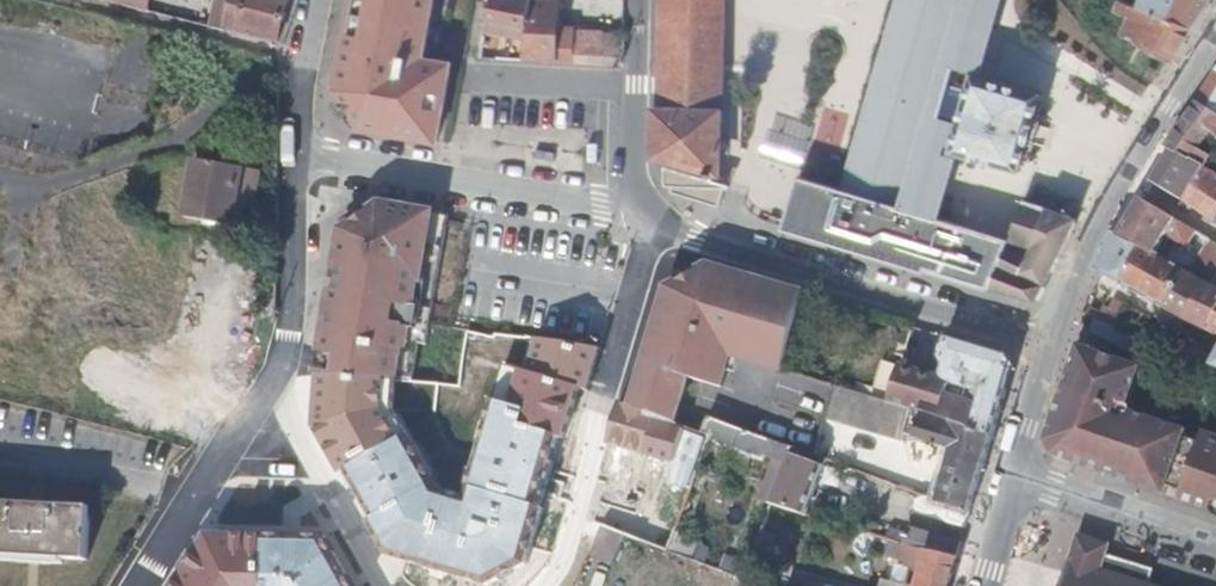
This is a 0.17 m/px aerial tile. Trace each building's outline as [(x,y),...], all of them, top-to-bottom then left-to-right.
[(116,6),(154,16),(157,0),(117,0),(116,6)] [(212,30),(278,45),(289,0),(233,0),(231,6),(218,3),(212,30)] [(424,56),(433,0),(360,0),(351,52),(424,56)] [(483,32),(525,35),(530,0),(488,0),(483,32)] [(521,62),(554,63),(557,28),(560,0),(530,0),(525,35),(521,62)] [(657,96),(724,99),(727,0),(660,0),(657,96)] [(899,205),(922,127),(924,119),(937,79),(940,70),(960,0),(897,0),(841,190),(899,205)] [(982,77),(989,51),(1003,0),(960,0),(940,70),(973,81),(975,74),(982,77)] [(1174,61),(1194,27),(1142,6),(1126,0),(1121,0),(1116,15),(1131,20),(1125,37),(1174,61)] [(1194,27),(1210,0),(1143,0),(1142,6),(1194,27)] [(571,64),(579,29),(557,28),(554,63),(571,64)] [(612,67),(625,57),(625,35),(604,35),(604,32),(579,29),(571,64),(612,67)] [(343,58),(340,79),(450,87),(451,71),(435,68),(434,60),(423,59),(424,56),(351,52),(350,58),(343,58)] [(971,89),(973,81),(940,70),(937,79),(971,89)] [(959,129),(957,137),(952,152),(1021,171),(1032,132),(1042,96),(982,77),(975,74),(973,81),(971,89),(959,129)] [(1195,107),(1215,121),(1215,77),(1195,107)] [(450,87),(340,79),(339,87),(369,126),(411,134),(413,134),(414,127),(446,132),(450,87)] [(937,79),(924,119),(959,129),(971,89),(937,79)] [(656,151),(724,171),(724,99),(657,96),(656,151)] [(1195,107),(1166,148),(1170,151),(1201,169),(1215,178),(1215,164),(1198,154),(1203,146),(1209,137),(1215,141),(1215,121),(1195,107)] [(924,119),(922,127),(957,137),(959,129),(924,119)] [(935,215),(952,152),(957,137),(922,127),(899,205),(935,215)] [(805,144),(771,135),(761,169),(795,179),(805,144)] [(1215,146),(1215,141),(1209,137),(1203,146),(1212,151),(1215,146)] [(1201,169),(1170,151),(1152,184),(1183,202),(1201,169)] [(667,163),(664,185),(719,195),(723,173),(667,163)] [(264,174),(193,164),(184,221),(233,230),(236,209),(258,212),(264,174)] [(1183,202),(1211,219),(1215,211),(1215,178),(1201,169),(1183,202)] [(787,226),(988,285),(1008,234),(935,215),(899,205),(841,190),(800,179),(787,226)] [(1122,236),(1139,245),(1160,256),(1183,268),(1206,281),(1215,286),(1215,284),(1215,240),(1194,229),(1186,247),(1164,235),(1172,217),(1141,201),(1122,236)] [(344,233),(318,377),(392,383),(407,384),(415,342),(423,344),(449,214),(380,203),(344,233)] [(999,263),(1046,285),(1078,219),(1075,218),(1056,210),(1051,208),(1041,206),(1028,204),(1011,238),(999,263)] [(1093,271),(1103,278),(1117,285),(1139,245),(1122,236),(1114,231),(1093,271)] [(1139,245),(1117,285),(1138,296),(1160,256),(1139,245)] [(1160,256),(1138,296),(1161,308),(1183,268),(1160,256)] [(988,285),(1038,302),(1046,285),(999,263),(988,285)] [(629,406),(670,420),(684,374),(718,384),(730,344),(783,360),(804,295),(709,266),(669,289),(641,375),(638,374),(629,406)] [(1183,268),(1161,308),(1185,321),(1206,281),(1183,268)] [(22,340),(33,288),(0,281),(0,336),(22,340)] [(1185,321),(1207,332),(1210,329),(1215,316),(1215,286),(1206,281),(1185,321)] [(1097,322),(1093,320),(1088,335),(1126,355),(1133,341),(1131,340),(1113,330),(1097,322)] [(895,403),(994,435),(1016,368),(1004,349),(1002,350),(984,345),(984,347),(946,336),(936,357),(943,366),(939,380),(906,370),(895,403)] [(527,426),(557,435),(569,439),(582,392),(591,394),(602,348),(531,339),(522,372),(506,367),(498,402),(530,410),(527,426)] [(1133,341),(1126,355),(1142,363),(1148,349),(1133,341)] [(1197,434),(1193,443),(1177,437),(1180,427),(1125,406),(1138,370),(1076,343),(1043,434),(1057,457),(1155,494),(1157,487),(1159,482),(1174,487),(1173,492),(1171,500),(1215,515),(1215,441),(1197,434)] [(1204,376),(1215,380),(1215,359),(1215,361),(1212,360),(1204,376)] [(887,363),(876,397),(895,403),(906,370),(887,363)] [(392,383),(318,377),(316,426),(334,458),(343,474),(402,441),(385,407),(392,383)] [(835,385),(826,417),(905,444),(908,435),(943,446),(943,456),(952,460),(939,503),(970,514),(994,435),(895,403),(876,397),(835,385)] [(406,440),(402,441),(343,474),(389,558),(402,561),(489,585),(517,568),(526,562),(541,507),(536,506),(545,475),(557,435),(527,426),(530,410),(498,402),(470,506),(435,494),(406,440)] [(670,420),(629,406),(622,404),(610,445),(676,466),(671,483),(691,490),(709,434),(695,429),(670,420)] [(825,460),(814,455),(700,414),(695,429),(709,434),(707,442),(762,462),(764,455),(776,459),(762,500),(771,504),(802,516),(803,513),(825,460)] [(939,503),(916,495),(912,510),(966,526),(970,514),(939,503)] [(0,504),(0,557),(33,559),(88,561),(90,508),(0,504)] [(778,528),(764,521),(757,537),(773,543),(778,528)] [(624,537),(602,528),(592,551),(614,560),(624,537)] [(907,528),(902,543),(957,557),(961,543),(907,528)] [(326,539),(206,536),(176,585),(354,585),(326,539)] [(703,545),(682,536),(678,547),(700,555),(703,545)] [(1148,585),(1151,570),(1104,555),(1105,546),(1077,536),(1068,564),(1061,585),(1150,585),(1148,585)] [(899,541),(896,557),(921,564),(915,585),(905,583),(904,585),(948,585),(957,557),(902,543),(899,541)] [(752,550),(742,576),(740,582),(755,585),(756,585),(768,556),(752,550)]
